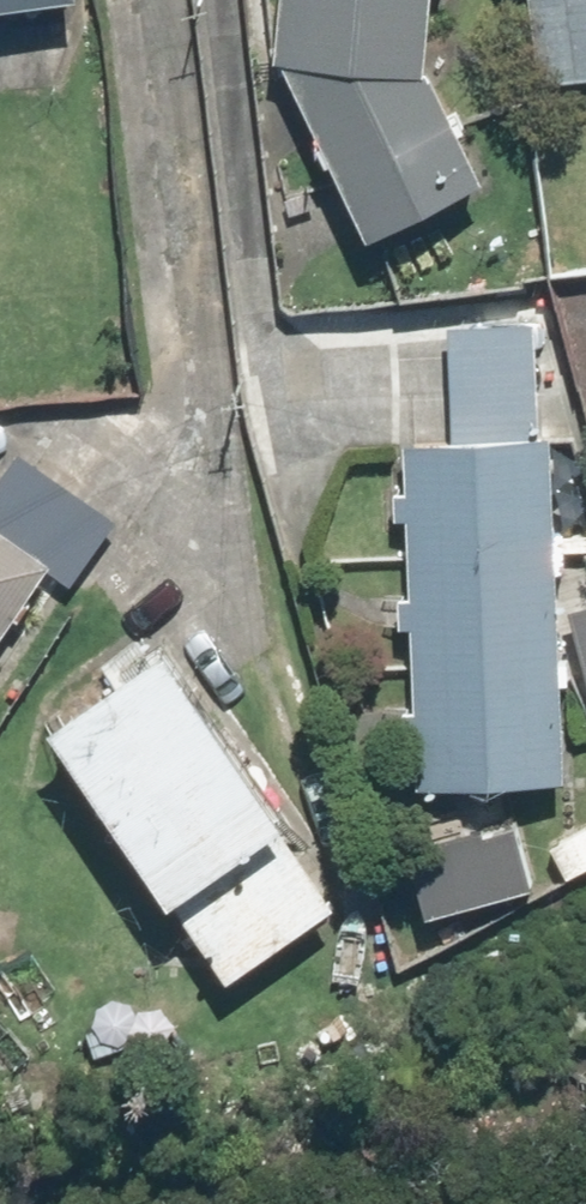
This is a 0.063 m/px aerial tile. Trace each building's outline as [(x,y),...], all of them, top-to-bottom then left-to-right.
[(69,10),(68,0),(0,0),(0,16),(69,10)] [(273,73),(359,251),(477,190),(418,76),(424,0),(279,0),(273,73)] [(538,83),(585,79),(585,0),(531,0),(538,83)] [(537,440),(535,323),(447,324),(448,367),(399,368),(400,395),(448,395),(449,446),(400,447),(401,480),(388,480),(389,528),(406,528),(407,596),(390,596),(390,632),(408,632),(409,712),(391,712),(392,749),(409,748),(410,795),(558,793),(553,440),(537,440)] [(41,581),(68,600),(120,524),(17,454),(0,479),(0,641),(41,581)] [(566,617),(585,694),(585,612),(566,617)] [(159,650),(37,738),(218,990),(340,901),(159,650)] [(404,848),(418,912),(533,887),(519,822),(404,848)]
